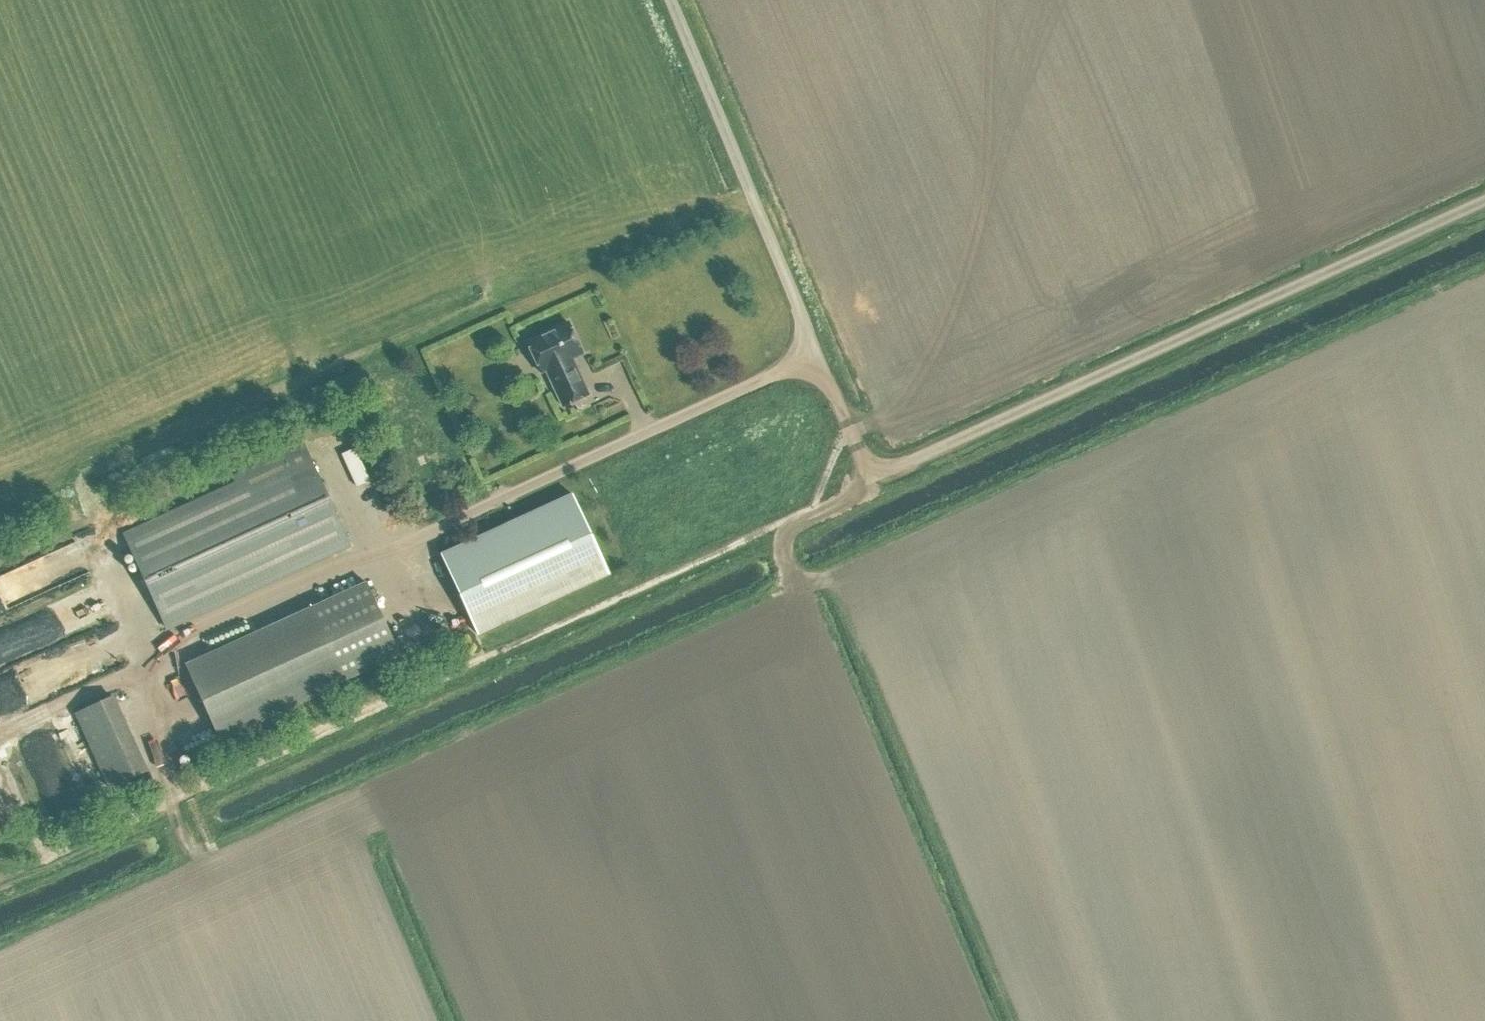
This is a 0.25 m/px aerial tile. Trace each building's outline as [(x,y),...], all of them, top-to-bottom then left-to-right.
[(568,323),(526,342),(540,373),(546,370),(563,407),(588,395),(575,366),(573,367),(570,359),(582,354),(568,323)] [(236,483),(125,534),(168,629),(350,546),(304,445),(233,477),(236,483)] [(572,494),(441,555),(478,635),(609,575),(572,494)] [(367,582),(186,664),(220,737),(400,655),(367,582)] [(13,658),(8,643),(0,645),(0,662),(13,658)] [(152,771),(117,694),(76,713),(111,790),(152,771)]
